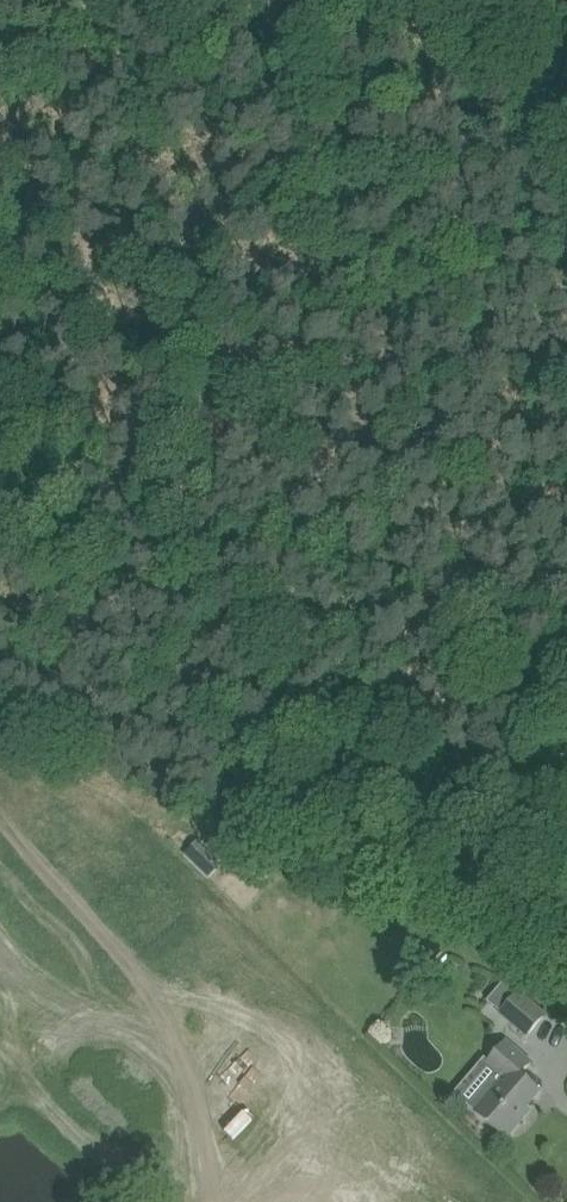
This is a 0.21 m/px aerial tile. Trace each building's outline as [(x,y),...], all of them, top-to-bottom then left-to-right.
[(194,847),(187,854),(208,875),(216,867),(194,847)] [(499,1014),(527,1039),(546,1015),(519,992),(518,994),(504,982),(487,1001),(500,1012),(499,1014)] [(502,1075),(475,1106),(473,1110),(507,1138),(523,1118),(520,1115),(540,1091),(520,1074),(531,1060),(506,1039),(487,1062),(502,1075)]
